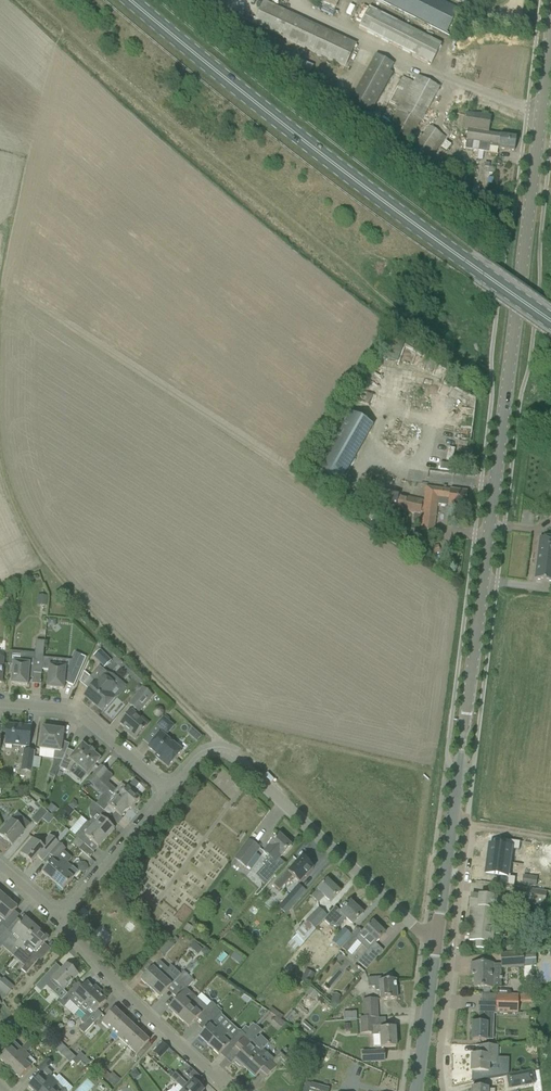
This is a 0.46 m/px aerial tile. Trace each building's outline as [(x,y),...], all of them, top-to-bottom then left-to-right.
[(316,1),(328,6),(328,7),(334,9),(338,1),(337,0),(317,0),(316,1)] [(458,11),(437,0),(377,0),(446,34),(458,11)] [(264,2),(263,3),(254,25),(345,69),(353,52),(357,54),(361,47),(264,2)] [(431,66),(441,46),(369,10),(359,30),(431,66)] [(350,103),(367,112),(370,114),(393,74),(389,72),(392,67),(376,57),(350,103)] [(439,89),(421,79),(416,76),(412,83),(403,78),(388,106),(398,111),(385,136),(407,148),(420,123),(421,123),(439,89)] [(466,113),(464,130),(467,131),(466,141),(467,141),(465,149),(497,154),(497,149),(503,149),(514,151),(516,137),(488,133),(490,117),(480,115),(478,115),(466,113)] [(411,154),(424,163),(443,135),(431,127),(411,154)] [(372,426),(350,413),(314,476),(337,489),(372,426)] [(389,494),(386,507),(415,513),(415,514),(414,519),(413,522),(422,523),(420,531),(432,533),(436,504),(465,508),(467,493),(426,488),(424,502),(389,494)] [(540,538),(535,580),(546,581),(550,582),(550,539),(540,538)] [(438,546),(431,548),(432,554),(439,553),(438,546)] [(38,596),(37,606),(48,606),(48,596),(38,596)] [(12,679),(11,684),(15,685),(27,686),(28,678),(33,679),(34,674),(42,674),(42,670),(43,664),(43,658),(43,654),(45,642),(36,641),(35,653),(35,654),(34,660),(28,659),(27,659),(26,659),(25,660),(24,660),(24,661),(23,661),(23,662),(23,663),(13,662),(13,666),(13,668),(12,679)] [(100,650),(93,656),(98,662),(105,655),(100,650)] [(48,677),(47,688),(63,689),(64,683),(66,683),(74,687),(78,677),(83,664),(86,659),(75,654),(72,659),(72,661),(69,667),(66,666),(49,665),(49,671),(48,677)] [(84,696),(91,702),(92,702),(95,704),(95,705),(102,712),(109,703),(114,697),(110,694),(116,687),(104,677),(107,673),(99,666),(97,669),(90,677),(96,682),(84,696)] [(152,696),(142,688),(128,704),(138,712),(152,696)] [(120,724),(125,729),(129,732),(127,733),(135,740),(147,726),(140,720),(141,719),(131,710),(120,724)] [(151,732),(157,737),(148,748),(161,759),(159,760),(168,767),(182,751),(164,736),(166,733),(167,734),(173,727),(163,717),(151,732)] [(5,736),(5,743),(13,744),(13,746),(29,747),(30,738),(31,727),(16,726),(15,724),(9,724),(8,725),(6,725),(5,736)] [(62,761),(67,750),(69,745),(62,742),(63,731),(42,728),(39,750),(55,753),(54,760),(53,767),(49,774),(55,777),(59,770),(59,769),(63,761),(62,761)] [(75,753),(67,750),(62,761),(63,761),(59,769),(69,773),(75,765),(86,775),(99,760),(82,745),(75,753)] [(32,773),(35,751),(24,750),(21,771),(32,773)] [(101,766),(93,775),(98,780),(105,786),(113,778),(112,775),(101,766)] [(93,775),(88,781),(93,786),(98,780),(93,775)] [(129,808),(131,810),(140,800),(132,793),(139,785),(133,780),(126,788),(122,784),(115,792),(113,794),(116,796),(116,797),(129,808)] [(96,805),(99,807),(110,817),(114,821),(119,816),(121,818),(129,808),(116,797),(116,796),(113,794),(109,790),(105,795),(96,805)] [(110,817),(96,805),(93,803),(89,808),(90,817),(92,819),(88,823),(106,839),(114,829),(106,822),(110,817)] [(51,804),(47,810),(54,816),(58,810),(51,804)] [(66,806),(58,814),(64,820),(72,811),(66,806)] [(43,819),(48,813),(41,807),(31,820),(37,825),(43,819)] [(48,813),(43,819),(49,824),(54,818),(48,813)] [(82,816),(69,830),(75,835),(88,821),(82,816)] [(30,824),(24,819),(18,826),(11,820),(0,833),(0,836),(5,841),(6,841),(12,846),(30,824)] [(84,844),(86,846),(90,842),(98,848),(106,839),(87,822),(85,825),(79,831),(74,836),(84,844)] [(57,842),(59,843),(69,832),(66,829),(59,838),(57,842)] [(49,855),(59,843),(50,836),(41,846),(33,839),(20,854),(32,864),(37,858),(43,862),(49,855)] [(271,859),(265,866),(274,875),(281,868),(284,864),(279,859),(281,857),(291,847),(279,836),(263,852),(271,859)] [(245,868),(260,848),(249,840),(234,860),(245,868)] [(487,856),(487,860),(488,861),(511,864),(513,850),(518,851),(520,842),(505,840),(504,848),(489,846),(487,856)] [(49,864),(41,872),(52,881),(67,864),(72,858),(65,851),(66,850),(64,848),(59,843),(49,855),(53,858),(49,864)] [(86,846),(84,844),(79,850),(81,852),(90,859),(94,853),(86,846)] [(310,864),(302,857),(289,872),(287,870),(273,885),(279,891),(293,877),(300,884),(313,869),(309,865),(310,864)] [(486,865),(485,875),(500,877),(499,885),(514,887),(515,878),(510,877),(511,864),(488,861),(487,860),(486,865)] [(69,866),(67,864),(52,881),(62,891),(77,873),(69,866)] [(522,876),(521,885),(535,887),(536,878),(522,876)] [(324,897),(330,902),(340,892),(327,880),(312,897),(318,903),(324,897)] [(298,886),(278,908),(285,914),(305,892),(298,886)] [(546,907),(548,892),(527,889),(525,904),(546,907)] [(501,899),(491,898),(489,896),(486,895),(483,895),(481,897),(471,895),(469,907),(470,907),(467,935),(470,935),(469,941),(476,942),(476,948),(482,948),(483,949),(484,943),(492,944),(495,914),(502,915),(502,914),(507,915),(509,900),(504,900),(501,899)] [(7,899),(0,907),(0,918),(5,922),(17,908),(7,899)] [(335,907),(326,918),(332,923),(335,920),(340,926),(346,920),(352,926),(363,914),(362,914),(362,913),(363,912),(358,907),(357,909),(351,903),(350,902),(341,912),(335,907)] [(327,916),(319,908),(295,934),(296,935),(292,940),(300,948),(316,929),(315,929),(327,916)] [(7,930),(0,938),(0,949),(8,940),(15,945),(19,949),(36,929),(25,919),(18,928),(13,933),(9,929),(8,930),(7,930)] [(384,934),(383,932),(384,930),(381,928),(379,929),(373,923),(365,931),(363,933),(359,929),(352,936),(340,950),(346,954),(357,942),(368,951),(375,943),(375,944),(384,934)] [(187,924),(183,930),(191,936),(195,930),(187,924)] [(340,950),(352,936),(343,928),(331,942),(340,950)] [(36,929),(19,949),(30,959),(21,970),(26,975),(39,960),(36,957),(39,954),(37,952),(48,939),(36,929)] [(189,947),(197,955),(201,950),(193,943),(189,947)] [(160,961),(164,957),(158,952),(149,962),(154,966),(140,980),(150,989),(168,969),(160,961)] [(507,953),(500,954),(502,969),(524,967),(523,952),(520,952),(507,953)] [(360,964),(366,970),(376,958),(370,953),(360,964)] [(47,974),(40,981),(48,989),(52,992),(57,986),(63,990),(70,983),(77,975),(66,964),(53,978),(48,973),(47,974)] [(500,964),(494,964),(471,964),(471,972),(474,972),(474,988),(500,988),(500,964)] [(168,969),(150,989),(160,998),(167,990),(175,981),(180,986),(188,976),(183,971),(181,974),(172,966),(168,969)] [(310,985),(315,974),(307,970),(301,980),(310,985)] [(175,1001),(168,1009),(179,1019),(197,998),(188,990),(186,989),(194,981),(188,976),(180,986),(172,994),(177,998),(175,1001)] [(15,988),(4,978),(2,980),(0,983),(0,995),(3,1001),(15,988)] [(380,978),(367,978),(368,988),(375,987),(375,991),(380,991),(381,1000),(397,999),(395,980),(381,981),(380,978)] [(68,993),(59,1003),(64,1008),(64,1007),(74,1016),(79,1010),(96,992),(86,983),(79,991),(76,994),(71,990),(68,993)] [(311,988),(306,994),(314,1000),(318,995),(311,988)] [(106,1001),(96,992),(79,1010),(85,1016),(81,1021),(84,1024),(79,1029),(84,1034),(93,1024),(88,1019),(94,1013),(106,1001)] [(339,997),(331,995),(329,1003),(329,1006),(328,1007),(332,1011),(337,1005),(339,997)] [(503,1014),(516,1014),(518,1014),(518,1003),(531,1004),(531,995),(511,995),(511,996),(496,995),(496,1004),(479,1003),(479,1005),(478,1013),(479,1013),(479,1024),(472,1023),(472,1041),(488,1041),(489,1023),(494,1023),(495,1015),(503,1015),(503,1014)] [(203,1012),(207,1017),(217,1006),(212,1002),(207,1007),(197,998),(179,1019),(188,1028),(196,1020),(203,1012)] [(365,1000),(363,1000),(364,1019),(373,1018),(373,1019),(378,1019),(376,999),(365,1000)] [(28,1000),(25,1003),(36,1013),(41,1009),(34,1003),(32,1005),(28,1000)] [(208,1046),(224,1029),(214,1020),(221,1012),(216,1008),(217,1007),(217,1006),(207,1017),(206,1018),(212,1022),(198,1037),(208,1046)] [(110,1031),(123,1017),(114,1009),(102,1023),(110,1031)] [(123,1017),(110,1031),(119,1039),(131,1025),(123,1017)] [(364,1019),(360,1019),(361,1034),(372,1034),(372,1036),(373,1036),(374,1047),(380,1047),(380,1048),(385,1048),(396,1047),(395,1029),(383,1029),(382,1026),(374,1027),(373,1019),(373,1018),(364,1019)] [(224,1029),(208,1046),(218,1056),(226,1048),(232,1041),(236,1046),(245,1036),(246,1037),(255,1027),(253,1024),(248,1029),(246,1027),(241,1032),(240,1031),(234,1038),(224,1029)] [(119,1039),(128,1047),(140,1033),(131,1025),(119,1039)] [(52,1026),(48,1030),(49,1031),(53,1035),(54,1036),(58,1032),(52,1026)] [(236,1046),(232,1050),(238,1056),(235,1060),(236,1060),(234,1062),(239,1067),(241,1065),(245,1069),(262,1051),(268,1044),(260,1037),(257,1040),(255,1038),(261,1032),(255,1027),(246,1037),(245,1036),(236,1046)] [(49,1031),(42,1039),(45,1042),(53,1035),(49,1031)] [(140,1033),(128,1047),(136,1055),(141,1050),(149,1042),(140,1033)] [(154,1051),(161,1057),(169,1048),(162,1041),(154,1051)] [(10,1069),(25,1052),(32,1046),(28,1042),(16,1054),(11,1049),(0,1060),(10,1069)] [(301,1042),(300,1049),(307,1051),(308,1043),(301,1042)] [(62,1044),(56,1050),(63,1057),(69,1051),(62,1044)] [(471,1055),(471,1072),(473,1072),(473,1082),(503,1076),(503,1064),(498,1063),(499,1047),(496,1047),(490,1047),(480,1046),(480,1047),(483,1047),(482,1056),(471,1055)] [(281,1063),(286,1068),(291,1063),(280,1053),(274,1059),(267,1052),(265,1054),(262,1051),(245,1069),(255,1078),(261,1071),(268,1077),(281,1063)] [(384,1051),(362,1053),(362,1063),(385,1061),(384,1051)] [(20,1079),(31,1068),(36,1063),(29,1056),(25,1052),(10,1069),(20,1079)] [(81,1053),(77,1058),(81,1061),(81,1062),(86,1057),(81,1053)] [(76,1057),(72,1061),(77,1066),(81,1061),(77,1058),(76,1057)] [(81,1062),(86,1066),(90,1062),(86,1057),(81,1062)] [(32,1090),(43,1090),(54,1079),(51,1076),(53,1074),(48,1069),(53,1064),(47,1059),(37,1070),(41,1074),(39,1076),(39,1075),(36,1079),(28,1087),(32,1090)] [(106,1071),(101,1066),(96,1071),(101,1076),(106,1071)] [(196,1073),(190,1068),(184,1074),(190,1079),(196,1073)] [(106,1071),(101,1076),(113,1087),(120,1080),(113,1073),(110,1075),(106,1071)] [(136,1071),(129,1074),(133,1081),(139,1077),(136,1071)] [(534,1085),(532,1071),(508,1075),(506,1076),(508,1089),(534,1085)] [(175,1073),(170,1078),(175,1083),(180,1078),(175,1073)] [(183,1090),(184,1090),(203,1090),(204,1090),(193,1080),(187,1085),(180,1078),(175,1083),(183,1090)] [(43,1090),(65,1090),(58,1084),(58,1083),(54,1079),(43,1090)]
